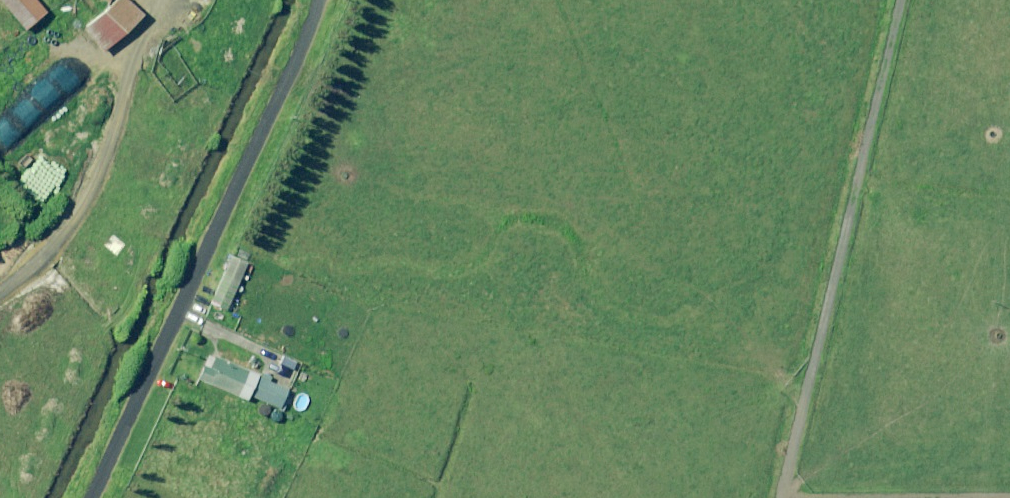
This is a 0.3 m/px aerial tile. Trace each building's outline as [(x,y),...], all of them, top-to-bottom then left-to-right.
[(35,0),(0,0),(0,2),(25,31),(46,14),(35,0)] [(125,0),(121,0),(85,32),(104,53),(142,19),(125,0)] [(247,264),(231,257),(211,304),(227,311),(247,264)] [(250,397),(259,376),(217,358),(216,359),(209,356),(198,381),(248,402),(250,397)] [(259,376),(250,397),(281,410),(289,389),(272,382),(273,378),(261,373),(259,376)]
